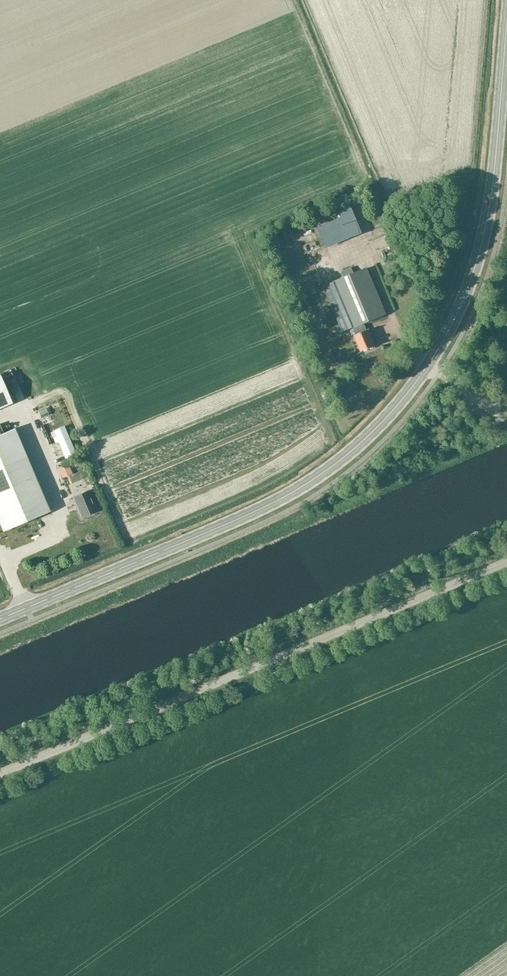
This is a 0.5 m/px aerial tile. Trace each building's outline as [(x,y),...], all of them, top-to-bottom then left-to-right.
[(351,206),(338,211),(341,218),(350,239),(363,233),(354,212),(351,206)] [(368,267),(354,273),(351,267),(341,271),(344,277),(324,286),(343,331),(355,327),(357,334),(355,334),(358,342),(359,342),(362,351),(376,345),(369,329),(367,330),(364,323),(387,313),(368,267)] [(0,375),(0,408),(12,403),(0,375)] [(46,408),(38,411),(41,417),(48,414),(46,408)] [(63,426),(53,431),(65,458),(75,454),(63,426)] [(0,434),(0,520),(4,530),(51,511),(15,427),(0,434)] [(71,471),(68,463),(59,467),(62,475),(71,471)] [(75,496),(83,516),(98,510),(90,490),(75,496)]
